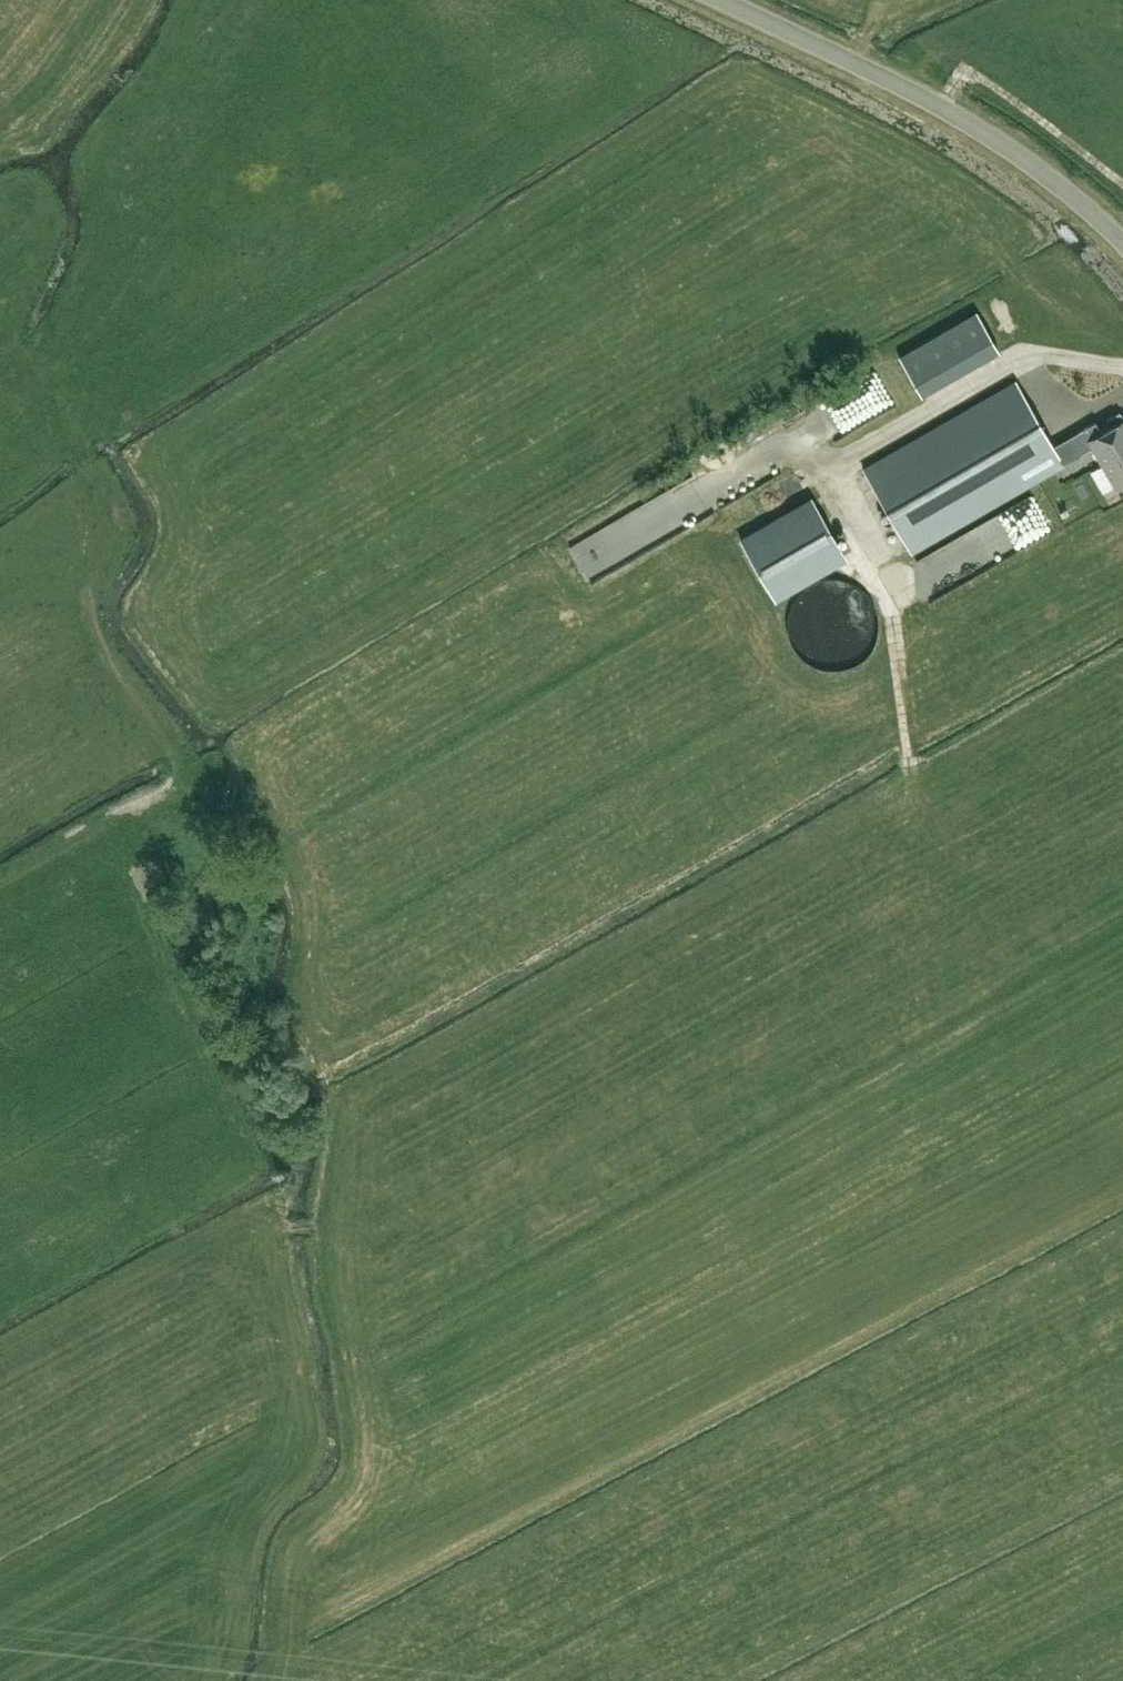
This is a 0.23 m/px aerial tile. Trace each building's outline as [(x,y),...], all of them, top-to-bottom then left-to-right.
[(919,388),(923,397),(998,359),(976,316),(899,355),(916,390),(919,388)] [(1122,449),(1122,416),(1100,429),(1095,419),(1052,444),(1015,380),(863,468),(911,551),(1063,463),(1063,462),(1092,445),(1101,461),(1122,449)] [(1101,461),(1115,486),(1122,481),(1122,449),(1101,461)] [(1086,474),(1098,500),(1114,492),(1102,467),(1086,474)] [(811,497),(741,538),(775,598),(846,557),(811,497)] [(970,569),(1048,530),(1033,500),(955,539),(970,569)] [(572,547),(588,584),(632,565),(617,528),(572,547)]
